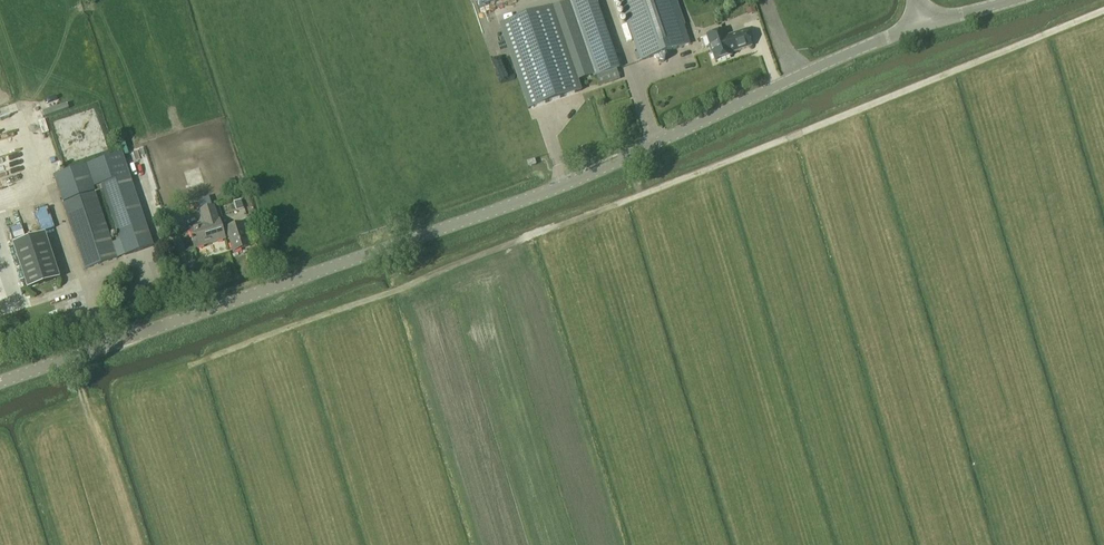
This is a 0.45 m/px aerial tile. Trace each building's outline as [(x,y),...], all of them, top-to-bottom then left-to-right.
[(676,0),(619,0),(640,62),(690,45),(684,26),(685,26),(676,0)] [(756,13),(753,3),(745,6),(748,16),(756,13)] [(500,26),(528,109),(581,91),(552,8),(500,26)] [(731,53),(752,46),(746,30),(726,37),(723,30),(707,36),(710,46),(709,46),(711,53),(712,53),(715,61),(732,55),(731,53)] [(86,166),(54,177),(85,269),(153,246),(123,154),(86,166)] [(226,230),(222,231),(219,221),(218,221),(213,207),(201,211),(205,225),(189,229),(195,248),(225,239),(222,231),(226,230)] [(243,224),(226,230),(222,231),(225,239),(224,238),(228,237),(233,252),(250,247),(243,224)] [(60,278),(45,234),(13,244),(28,289),(60,278)]
